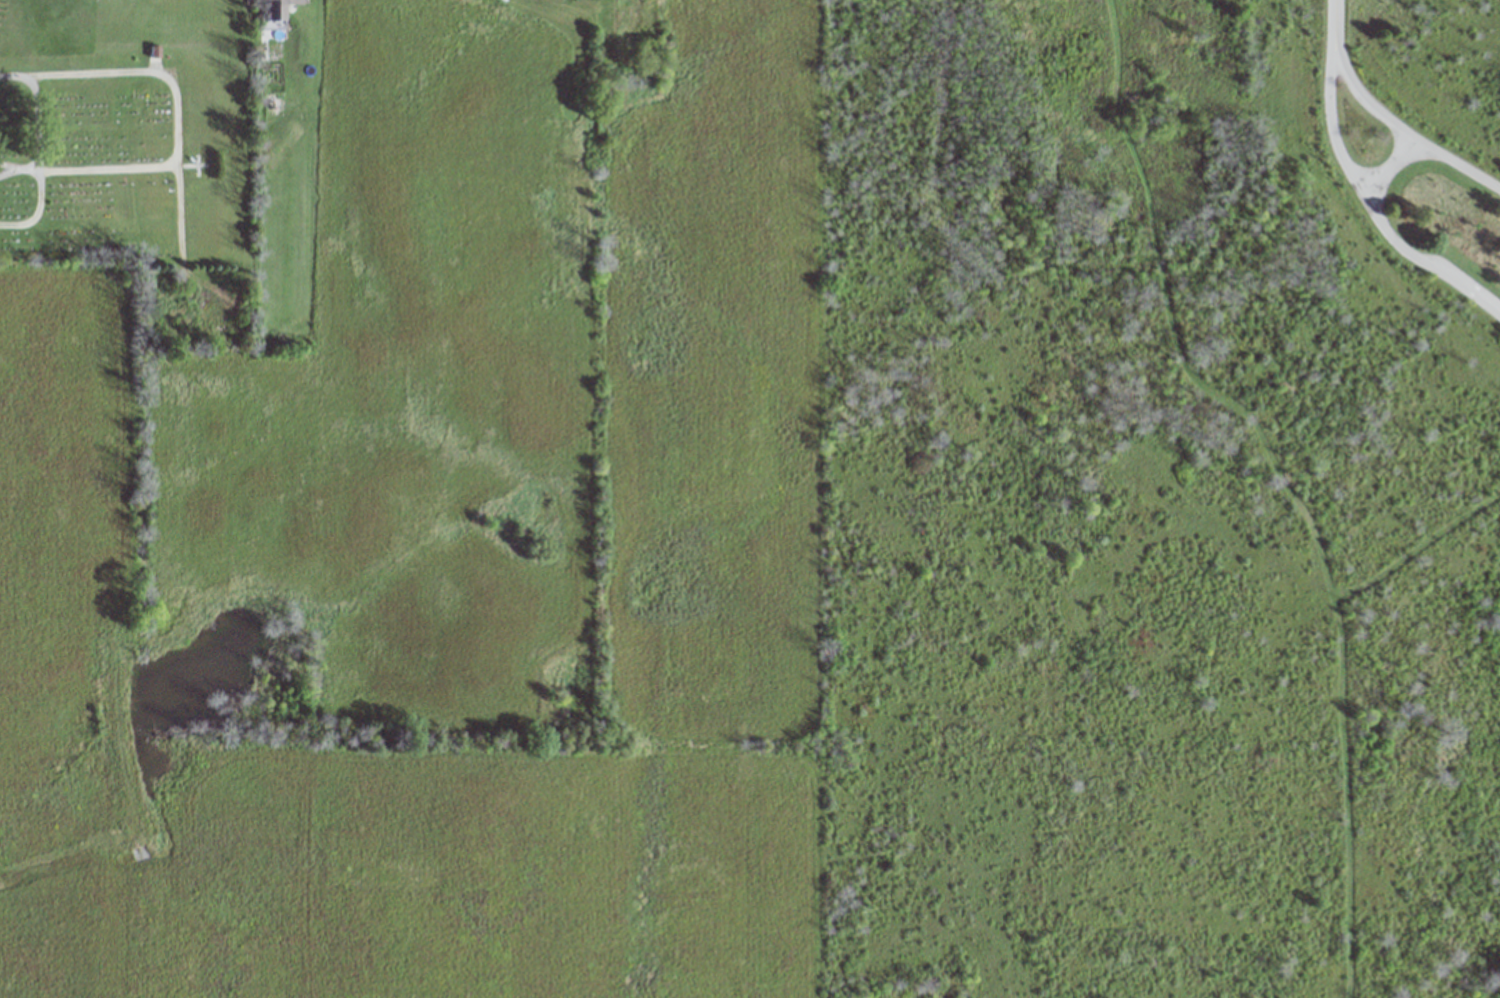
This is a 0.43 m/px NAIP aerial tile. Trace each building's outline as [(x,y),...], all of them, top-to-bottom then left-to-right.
[(298,4),(298,0),(258,0),(258,22),(266,22),(266,27),(281,27),(281,4),(298,4)]
